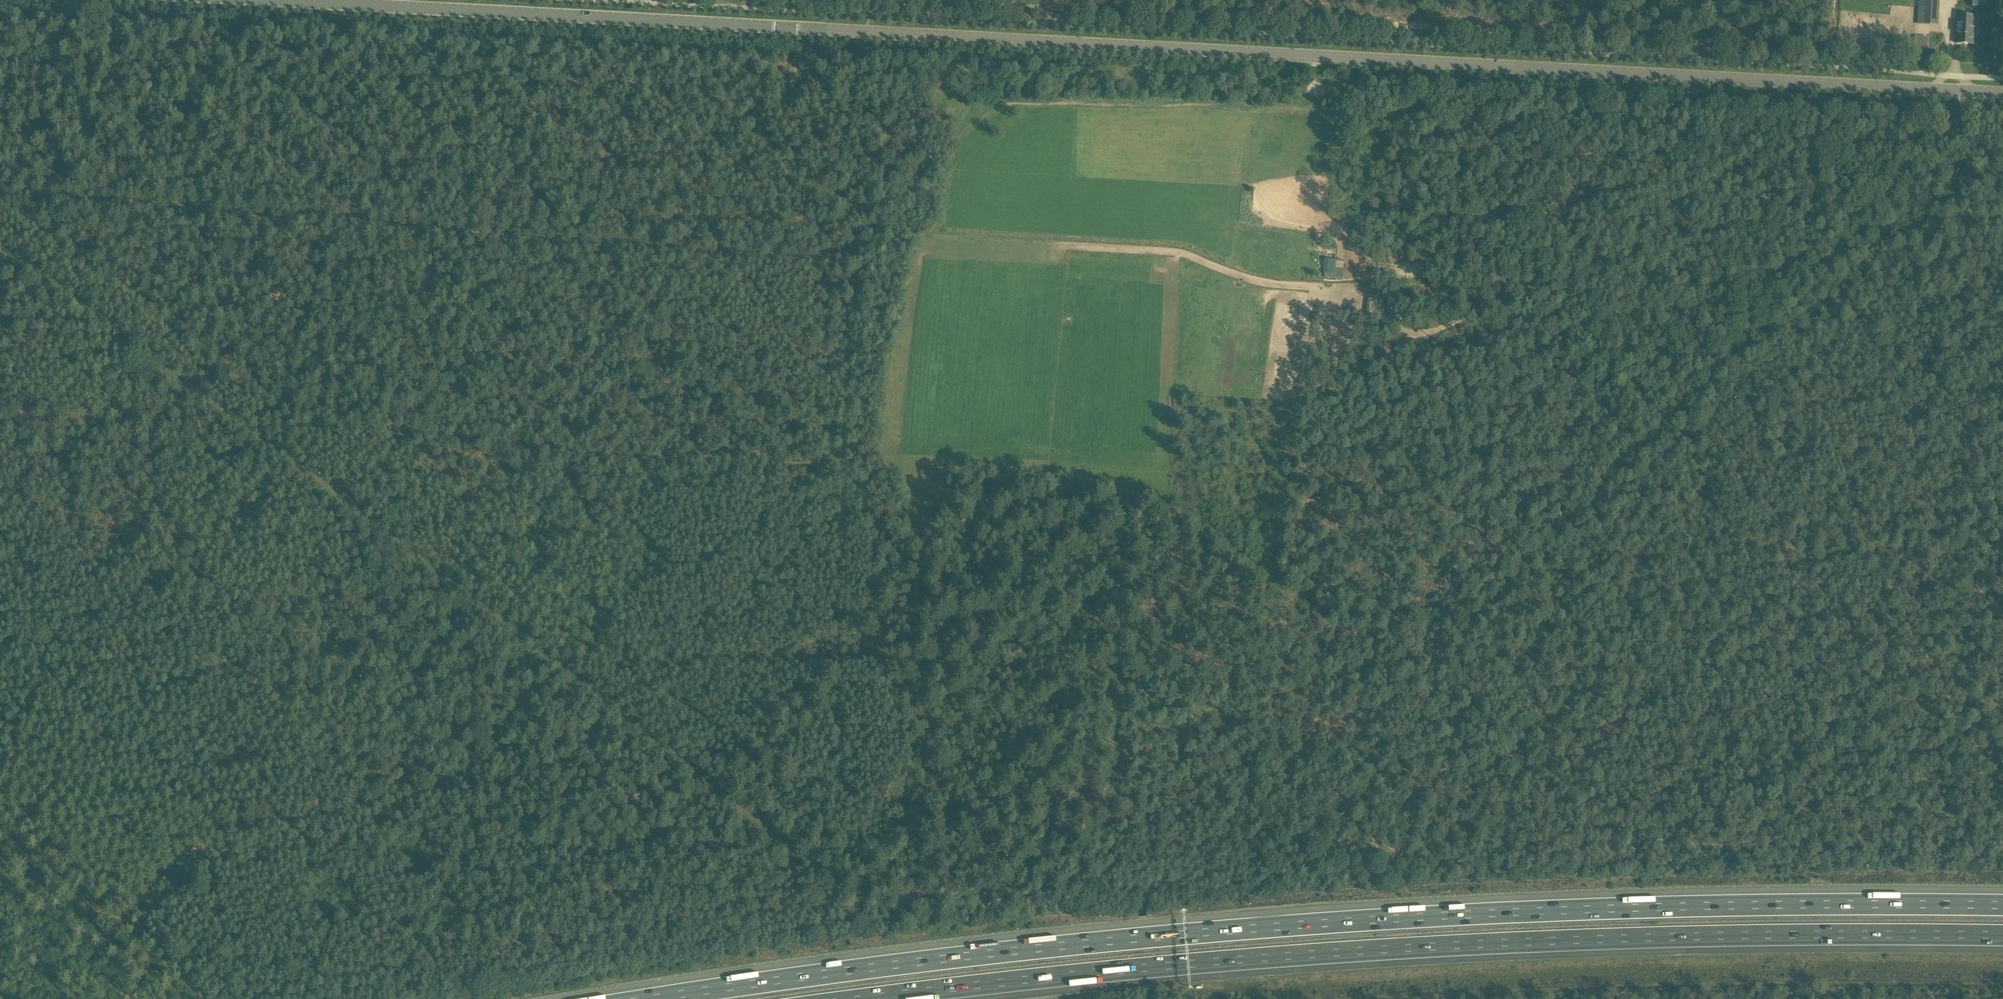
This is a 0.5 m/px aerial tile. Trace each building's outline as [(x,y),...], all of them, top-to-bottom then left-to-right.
[(1920,6),(1925,7),(1925,15),(1920,15),(1919,24),(1937,25),(1938,0),(1921,0),(1920,6)] [(1957,16),(1955,43),(1977,44),(1978,17),(1957,16)] [(1859,54),(1852,57),(1855,64),(1862,62),(1859,54)] [(1324,260),(1323,274),(1342,276),(1343,262),(1324,260)] [(1300,463),(1298,471),(1309,474),(1311,465),(1300,463)]
